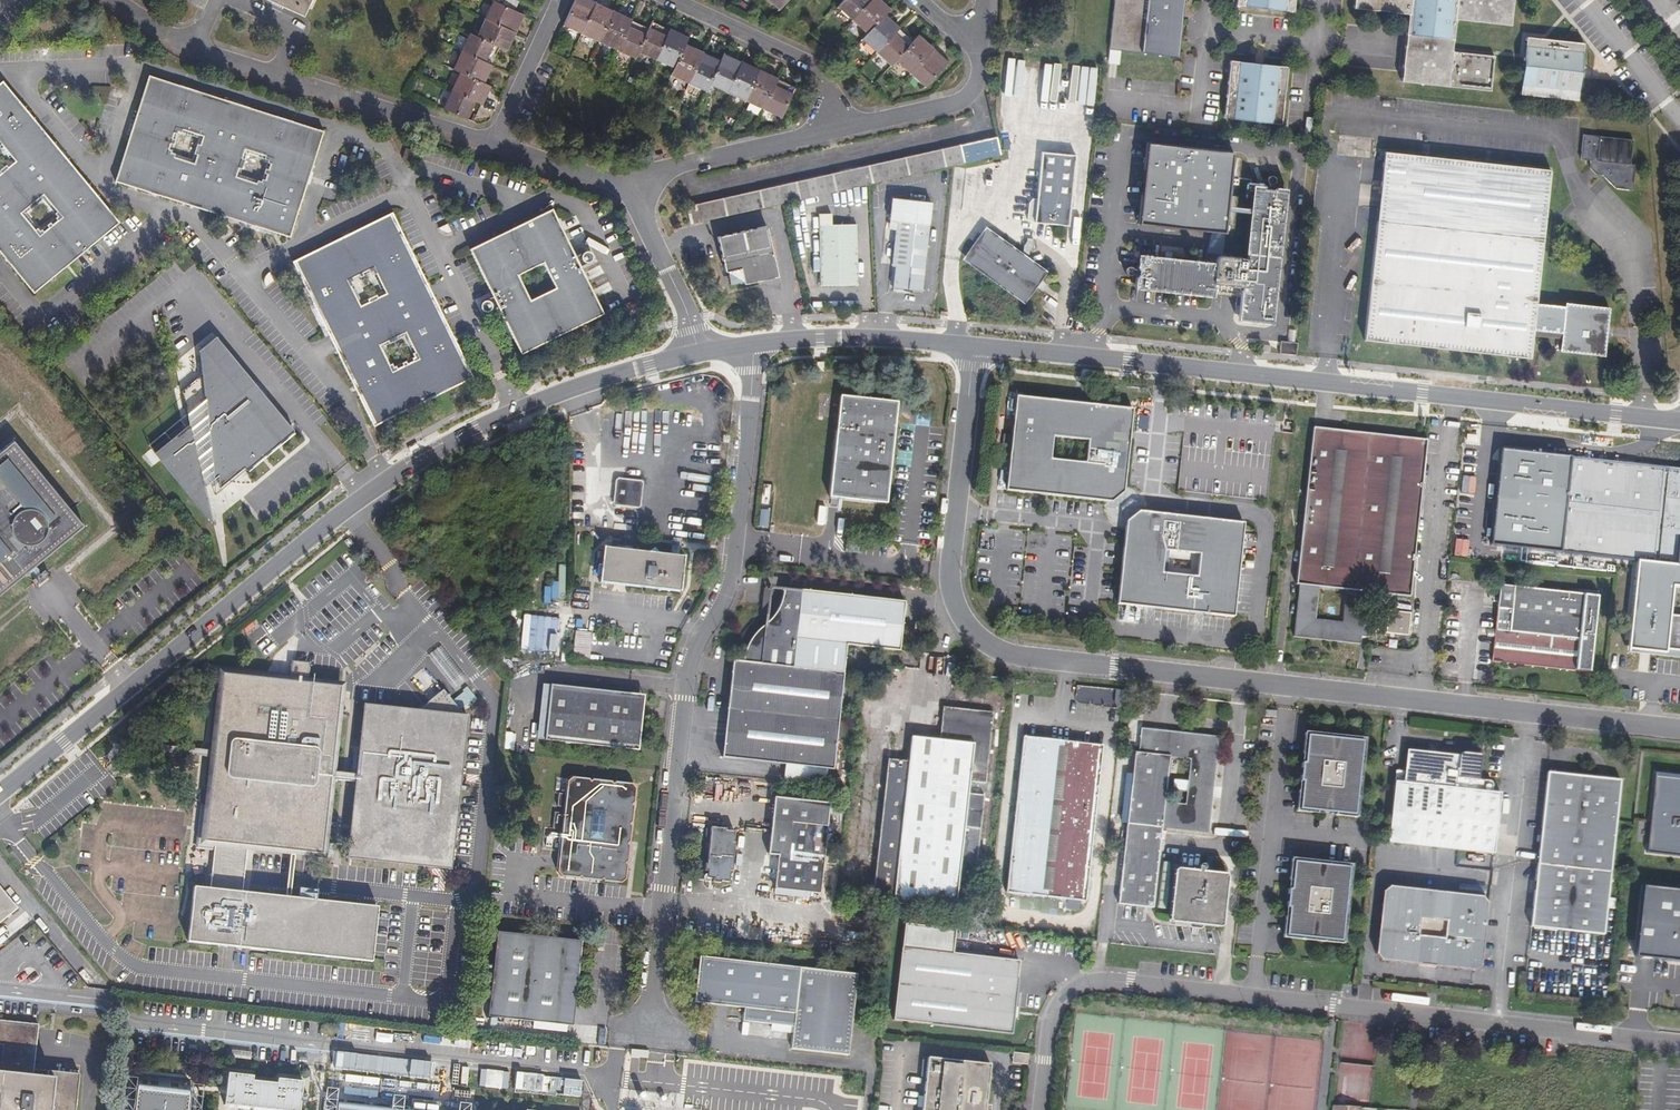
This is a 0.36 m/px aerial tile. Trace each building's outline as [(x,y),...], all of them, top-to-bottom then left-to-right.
[(301,15),(308,0),(268,0),(301,15)] [(493,5),(511,13),(515,5),(504,0),(496,0),(493,5)] [(642,30),(579,0),(572,0),(560,25),(629,58),(632,51),(642,30)] [(772,9),(781,0),(762,0),(772,9)] [(877,17),(881,13),(867,0),(843,0),(834,9),(862,34),(877,17)] [(1112,48),(1181,55),(1187,0),(1117,0),(1112,48)] [(1237,7),(1297,13),(1298,0),(1238,0),(1237,7)] [(1355,10),(1410,15),(1403,84),(1495,93),(1498,57),(1455,52),(1458,21),(1513,26),(1515,0),(1356,0),(1355,10)] [(515,15),(511,13),(493,5),(489,3),(473,38),(495,48),(499,50),(515,15)] [(877,17),(862,34),(856,40),(887,68),(892,62),(907,45),(877,17)] [(646,23),(642,30),(632,51),(668,68),(679,46),(682,40),(646,23)] [(452,71),(459,74),(478,83),(495,48),(473,38),(468,36),(452,71)] [(1587,43),(1527,37),(1522,95),(1581,101),(1587,43)] [(911,41),(907,45),(892,62),(920,87),(939,66),(911,41)] [(679,46),(668,68),(666,74),(703,92),(707,84),(716,64),(679,46)] [(719,57),(716,64),(707,84),(777,117),(789,90),(719,57)] [(1291,68),(1232,61),(1226,119),(1285,126),(1291,68)] [(478,83),(459,74),(443,109),(469,121),(485,86),(478,83)] [(113,185),(288,240),(321,136),(147,80),(113,185)] [(33,296),(117,226),(0,85),(0,153),(9,164),(0,172),(0,256),(33,296)] [(1635,138),(1587,132),(1584,156),(1593,158),(1592,164),(1618,186),(1635,188),(1638,163),(1633,161),(1635,138)] [(1001,154),(997,136),(687,206),(691,224),(783,203),(870,183),(1001,154)] [(1235,150),(1150,141),(1141,221),(1226,230),(1235,150)] [(1551,169),(1385,151),(1365,339),(1530,357),(1533,334),(1561,337),(1560,349),(1603,354),(1608,307),(1566,302),(1566,305),(1536,302),(1551,169)] [(1074,156),(1041,153),(1038,200),(1033,200),(1028,204),(1024,245),(1020,251),(987,228),(962,261),(1025,306),(1050,273),(1028,257),(1032,252),(1035,222),(1067,225),(1074,156)] [(405,154),(401,164),(416,169),(419,158),(405,154)] [(1242,317),(1270,320),(1282,192),(1255,189),(1249,258),(1206,254),(1205,265),(1143,259),(1140,286),(1244,296),(1242,317)] [(913,201),(893,198),(890,219),(897,219),(896,229),(892,264),(896,265),(893,288),(921,292),(931,203),(924,202),(924,196),(914,194),(913,201)] [(586,256),(583,255),(572,260),(549,213),(467,253),(490,300),(481,304),(478,308),(479,313),(482,315),(486,315),(495,311),(518,357),(601,317),(577,270),(587,266),(589,262),(588,258),(586,256)] [(832,213),(820,213),(821,285),(857,285),(857,224),(833,225),(832,213)] [(371,429),(470,381),(390,217),(291,265),(371,429)] [(897,219),(890,219),(889,228),(896,229),(897,219)] [(768,225),(719,236),(726,271),(729,271),(742,268),(745,281),(746,284),(779,276),(768,225)] [(742,268),(729,271),(735,284),(745,281),(742,268)] [(291,434),(213,340),(196,354),(199,378),(179,394),(187,425),(152,454),(212,528),(202,489),(216,478),(220,489),(241,471),(243,474),(291,434)] [(1297,343),(1281,342),(1280,354),(1296,355),(1297,343)] [(1008,417),(1015,417),(1016,395),(1025,396),(1025,392),(1009,392),(1008,417)] [(896,401),(840,395),(829,496),(885,502),(896,401)] [(1024,397),(1017,402),(1008,489),(1111,502),(1124,491),(1130,439),(1132,439),(1134,409),(1024,397)] [(682,532),(696,533),(704,456),(689,454),(685,447),(678,445),(677,446),(671,447),(666,440),(667,430),(667,426),(606,418),(602,448),(657,453),(658,458),(669,471),(671,472),(665,530),(672,531),(670,556),(659,555),(653,546),(647,552),(603,547),(598,583),(680,592),(683,558),(680,558),(682,532)] [(1368,637),(1370,625),(1362,625),(1365,591),(1408,596),(1425,440),(1313,428),(1297,584),(1298,584),(1293,637),(1360,644),(1361,636),(1368,637)] [(678,445),(667,430),(666,440),(671,447),(677,446),(678,445)] [(82,525),(11,438),(0,447),(0,593),(25,572),(28,575),(33,575),(35,573),(35,567),(34,564),(82,525)] [(1562,552),(1571,459),(1503,452),(1492,547),(1562,552)] [(1571,459),(1562,552),(1635,561),(1634,578),(1636,580),(1633,583),(1630,635),(1628,652),(1666,657),(1679,659),(1679,471),(1571,459)] [(618,477),(615,481),(613,502),(615,504),(638,506),(641,504),(642,481),(640,479),(618,477)] [(1141,511),(1129,520),(1120,602),(1235,616),(1245,523),(1141,511)] [(352,544),(348,538),(343,541),(348,548),(352,544)] [(1582,595),(1514,588),(1512,609),(1497,608),(1491,662),(1575,670),(1582,595)] [(901,614),(782,601),(780,608),(777,617),(772,626),(766,634),(758,640),(752,647),(746,655),(742,664),(741,671),(738,676),(729,676),(720,761),(832,774),(843,657),(896,662),(901,614)] [(251,614),(258,608),(256,605),(248,612),(251,614)] [(1407,635),(1409,613),(1388,612),(1386,633),(1407,635)] [(557,650),(559,616),(524,615),(522,648),(557,650)] [(592,634),(575,632),(572,658),(589,660),(592,634)] [(292,679),(217,669),(209,757),(199,845),(215,847),(233,849),(234,844),(247,845),(322,853),(330,781),(354,783),(347,860),(450,870),(466,719),(453,704),(429,723),(419,710),(363,705),(356,773),(332,772),(342,685),(309,682),(310,666),(293,663),(292,679)] [(536,740),(544,741),(550,686),(541,685),(536,740)] [(643,695),(550,686),(544,741),(637,750),(643,695)] [(1077,686),(1077,700),(1121,701),(1122,688),(1077,686)] [(461,709),(476,698),(469,688),(454,699),(461,709)] [(443,691),(419,710),(429,723),(453,704),(443,691)] [(907,761),(887,759),(872,901),(970,911),(982,795),(968,793),(969,782),(984,783),(992,712),(941,707),(938,739),(910,736),(907,761)] [(1139,752),(1135,751),(1120,903),(1152,906),(1161,827),(1206,831),(1216,735),(1142,727),(1139,752)] [(1363,738),(1305,731),(1302,752),(1305,752),(1304,761),(1302,761),(1300,779),(1302,779),(1301,789),(1298,789),(1296,809),(1317,811),(1317,809),(1333,810),(1332,813),(1354,816),(1363,738)] [(1102,745),(1023,736),(1005,892),(1084,901),(1102,745)] [(1458,755),(1409,750),(1407,768),(1405,771),(1397,770),(1389,842),(1493,853),(1499,793),(1491,792),(1492,784),(1486,779),(1478,779),(1480,753),(1464,751),(1458,755)] [(1651,765),(1641,848),(1679,853),(1679,769),(1651,765)] [(1620,780),(1547,772),(1529,927),(1603,935),(1620,780)] [(563,791),(553,791),(552,803),(560,805),(554,868),(560,875),(572,876),(576,873),(579,877),(596,879),(599,876),(602,879),(617,880),(624,875),(628,824),(625,821),(629,818),(630,803),(627,799),(632,795),(633,784),(627,780),(613,778),(610,780),(607,778),(590,776),(587,779),(583,775),(569,773),(563,778),(563,791)] [(828,804),(774,799),(769,855),(778,856),(775,889),(820,893),(828,804)] [(1109,811),(1109,836),(1118,837),(1118,811),(1109,811)] [(726,829),(711,828),(708,861),(705,867),(705,871),(708,874),(704,879),(707,883),(710,883),(712,880),(714,880),(714,883),(721,883),(722,881),(728,881),(732,870),(734,833),(726,831),(726,829)] [(193,886),(188,941),(372,959),(378,905),(243,891),(247,845),(234,844),(233,849),(215,847),(210,887),(193,886)] [(1312,859),(1291,856),(1289,877),(1291,878),(1290,888),(1287,888),(1285,904),(1287,904),(1286,915),(1283,914),(1281,935),(1340,942),(1348,863),(1329,861),(1328,864),(1311,862),(1312,859)] [(1223,873),(1178,869),(1173,872),(1167,918),(1171,923),(1218,927),(1222,924),(1227,878),(1223,873)] [(17,906),(0,886),(0,920),(17,906)] [(1642,886),(1634,957),(1679,962),(1679,891),(1642,886)] [(1480,898),(1391,889),(1385,894),(1377,955),(1385,964),(1472,972),(1482,966),(1488,906),(1480,898)] [(954,930),(904,925),(895,1019),(1011,1030),(1017,962),(952,955),(954,930)] [(581,941),(496,932),(493,959),(484,959),(482,982),(491,983),(488,1015),(572,1024),(577,973),(583,974),(584,968),(579,967),(581,941)] [(854,975),(699,959),(694,1005),(742,1010),(741,1023),(790,1028),(788,1049),(846,1055),(854,975)] [(0,1020),(0,1109),(28,1109),(29,1098),(45,1100),(44,1109),(75,1109),(79,1073),(33,1068),(37,1024),(0,1020)] [(1026,1054),(1011,1053),(1011,1062),(1025,1064),(1026,1054)] [(927,1057),(921,1109),(984,1109),(985,1102),(989,1064),(927,1057)] [(228,1073),(224,1105),(271,1109),(300,1109),(303,1081),(278,1078),(277,1083),(254,1080),(254,1076),(228,1073)] [(517,1073),(515,1089),(567,1093),(567,1090),(580,1091),(582,1078),(517,1073)] [(190,1081),(140,1076),(136,1109),(187,1109),(190,1081)] [(29,1098),(28,1109),(44,1109),(45,1100),(29,1098)]
